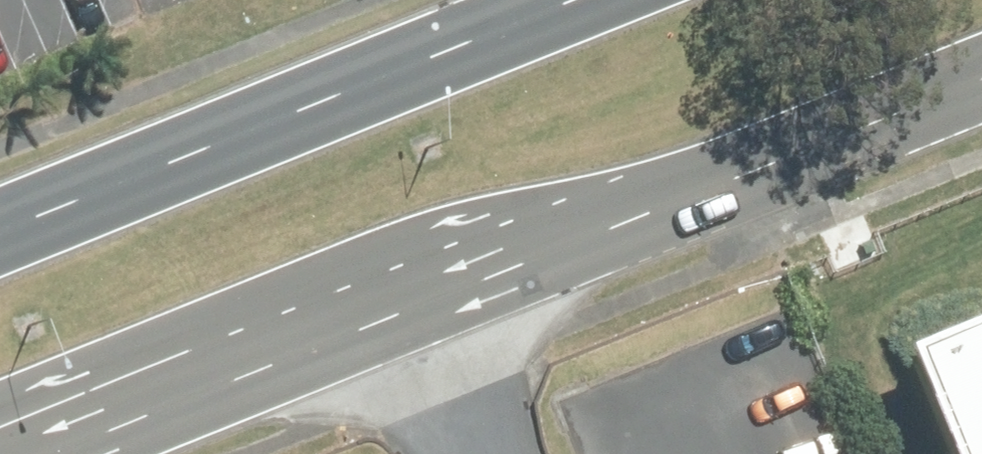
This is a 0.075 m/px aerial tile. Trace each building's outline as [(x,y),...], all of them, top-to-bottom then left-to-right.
[(875,358),(914,453),(981,453),(981,314),(875,358)]
